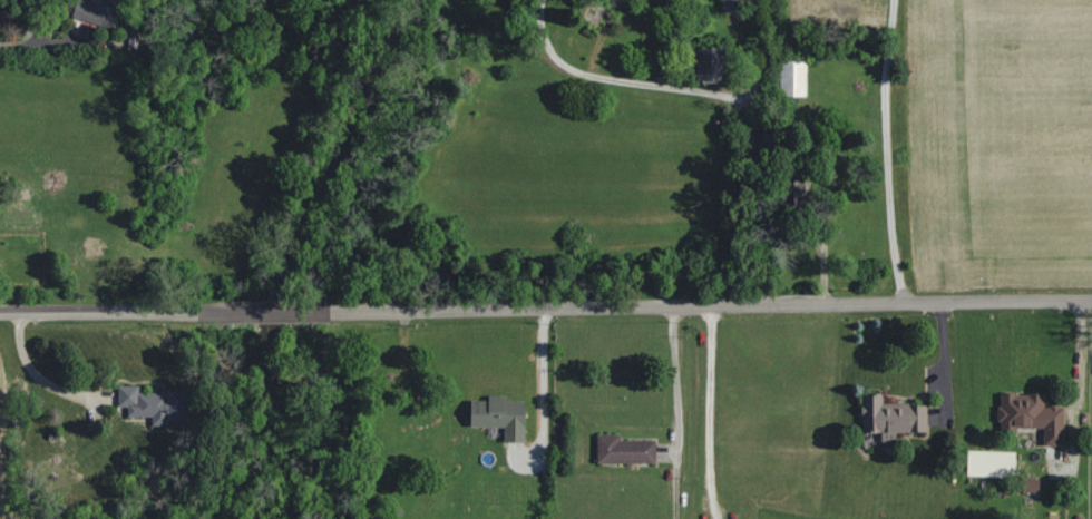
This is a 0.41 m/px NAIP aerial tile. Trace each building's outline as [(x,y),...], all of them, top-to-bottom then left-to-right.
[(74,16),(114,28),(119,8),(109,5),(110,0),(79,0),(74,16)] [(723,12),(743,12),(743,0),(723,0),(723,12)] [(698,48),(698,82),(725,82),(725,48),(698,48)] [(784,97),(808,97),(808,60),(784,60),(784,97)] [(821,159),(832,159),(832,141),(821,141),(821,159)] [(784,192),(784,211),(810,211),(810,192),(784,192)] [(140,391),(140,385),(119,386),(119,406),(129,406),(130,417),(154,416),(154,425),(185,424),(185,391),(140,391)] [(1064,406),(1045,407),(1045,393),(1000,394),(1001,429),(1045,429),(1045,445),(1065,445),(1064,406)] [(863,432),(927,432),(927,404),(884,403),(884,394),(863,394),(863,432)] [(472,427),(505,427),(505,442),(526,442),(526,399),(472,398),(472,427)] [(598,434),(598,463),(656,463),(656,440),(622,440),(622,434),(598,434)] [(969,451),(969,476),(1016,476),(1016,451),(969,451)]
